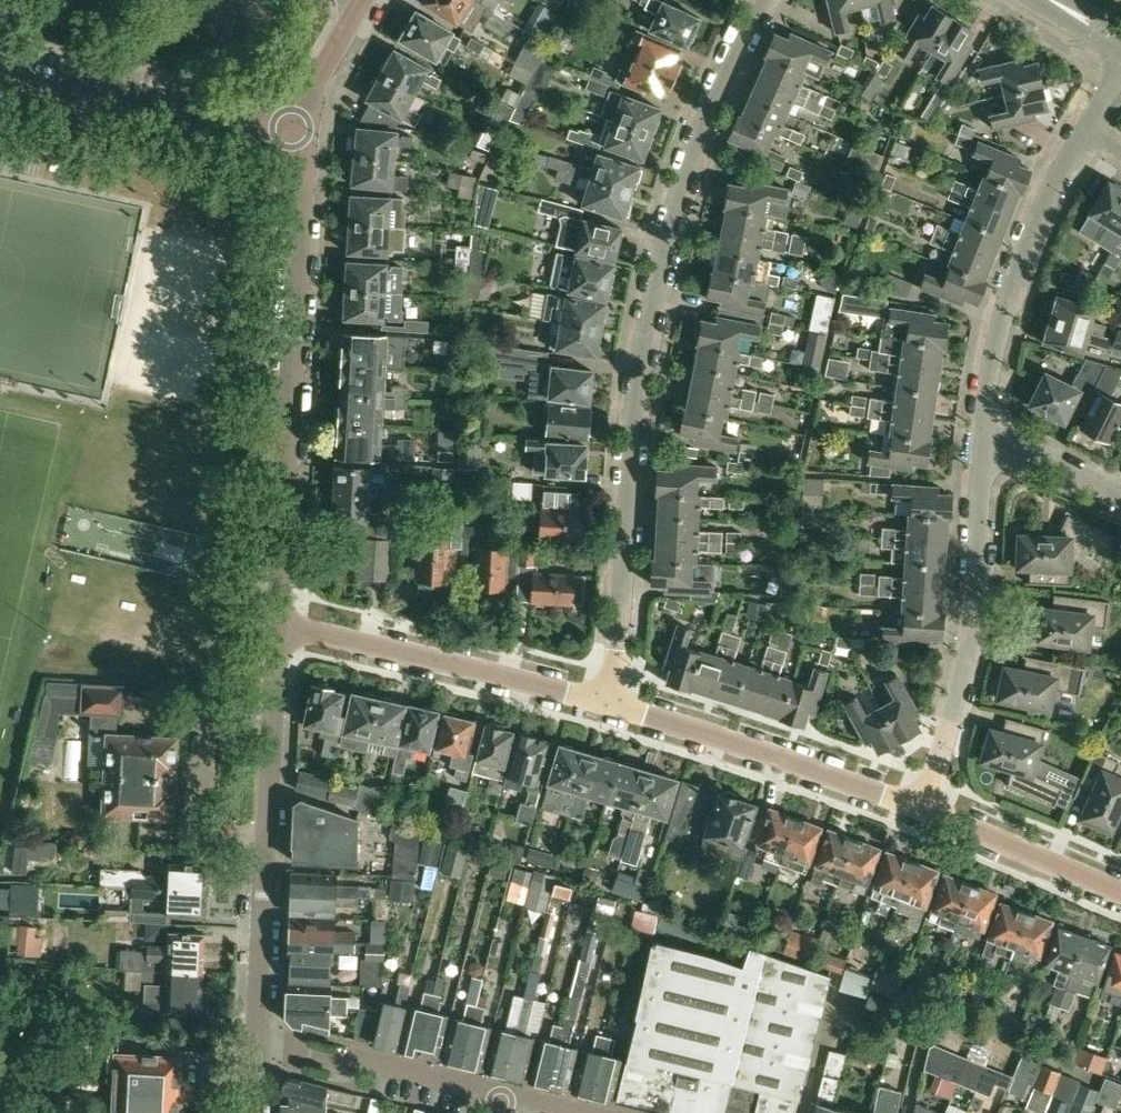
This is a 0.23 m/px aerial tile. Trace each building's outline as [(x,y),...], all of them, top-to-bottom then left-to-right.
[(422,1),(458,23),(472,31),(482,15),(488,18),(506,30),(508,31),(514,22),(505,17),(504,16),(493,9),(478,0),(423,0),(422,1)] [(493,9),(498,0),(478,0),(493,9)] [(567,4),(578,9),(582,0),(570,0),(567,4)] [(652,10),(657,12),(650,28),(687,45),(688,42),(693,41),(695,35),(695,30),(701,17),(663,0),(640,0),(639,2),(645,5),(645,7),(652,10)] [(860,5),(859,0),(828,0),(835,31),(848,28),(843,9),(860,5)] [(860,5),(877,1),(881,20),(895,17),(891,0),(859,0),(860,5)] [(918,42),(933,51),(953,16),(933,5),(931,5),(925,16),(919,13),(896,51),(908,58),(918,42)] [(445,63),(460,36),(417,12),(410,24),(407,22),(400,34),(403,35),(401,38),(445,63)] [(574,18),(563,13),(557,25),(569,30),(574,18)] [(933,51),(923,67),(937,76),(949,82),(971,44),(966,41),(972,31),(971,27),(953,16),(933,51)] [(635,58),(675,74),(675,73),(678,72),(682,64),(680,61),(682,58),(678,57),(681,48),(637,30),(633,39),(641,43),(635,58)] [(530,32),(515,62),(517,63),(533,72),(541,55),(547,42),(545,42),(536,36),(530,32)] [(775,34),(766,54),(805,71),(805,70),(817,76),(824,60),(826,61),(831,50),(791,32),(788,38),(778,33),(775,34)] [(479,54),(484,44),(471,37),(466,46),(479,54)] [(836,52),(850,58),(854,49),(840,43),(836,52)] [(382,71),(381,73),(416,93),(423,80),(437,87),(442,78),(432,73),(431,75),(427,72),(430,67),(395,48),(388,60),(383,60),(381,67),(382,71)] [(847,63),(850,58),(836,52),(833,59),(837,61),(838,59),(847,63)] [(768,55),(759,75),(836,110),(840,100),(799,82),(805,71),(766,54),(765,54),(768,55)] [(866,55),(861,63),(874,70),(879,61),(866,55)] [(674,75),(675,74),(635,58),(629,72),(621,68),(617,79),(606,74),(607,71),(593,66),(589,76),(608,84),(618,88),(621,80),(661,97),(665,88),(668,90),(669,88),(672,87),(676,78),(674,75)] [(1001,77),(1004,93),(1043,84),(1038,62),(1033,61),(1022,63),(1021,58),(978,67),(981,81),(1001,77)] [(884,59),(876,71),(884,76),(892,65),(884,59)] [(966,66),(958,78),(966,83),(974,72),(966,66)] [(416,93),(381,73),(379,76),(375,76),(372,82),(373,87),(367,98),(371,100),(359,121),(397,127),(402,117),(416,124),(417,122),(422,113),(409,106),(416,93)] [(791,100),(815,110),(832,118),(836,110),(759,75),(750,94),(786,111),(791,100)] [(608,84),(589,76),(584,88),(604,96),(608,84)] [(1043,84),(1004,93),(1008,110),(990,114),(992,127),(1037,118),(1035,111),(1047,108),(1048,106),(1043,84)] [(500,98),(516,106),(522,94),(507,86),(500,98)] [(940,86),(933,98),(941,104),(949,91),(940,86)] [(515,108),(509,120),(522,123),(527,113),(534,100),(537,93),(525,88),(522,94),(516,106),(515,108)] [(602,115),(608,117),(652,133),(653,129),(656,130),(660,118),(657,118),(661,107),(611,90),(602,115)] [(739,113),(739,114),(777,132),(800,143),(805,132),(781,122),(786,111),(750,94),(741,114),(739,113)] [(507,119),(513,108),(497,99),(491,110),(507,119)] [(777,132),(739,114),(729,135),(730,138),(741,143),(739,148),(779,166),(784,154),(767,146),(774,131),(776,133),(777,132)] [(651,135),(652,133),(608,117),(601,135),(589,131),(588,132),(579,129),(578,132),(570,129),(567,137),(599,149),(601,143),(643,157),(647,146),(649,146),(653,136),(651,135)] [(962,124),(959,133),(972,138),(975,128),(962,124)] [(355,153),(355,155),(395,159),(397,144),(413,146),(413,136),(402,135),(402,137),(397,136),(398,130),(358,127),(357,140),(354,140),(353,152),(355,153)] [(955,142),(968,147),(971,139),(958,134),(955,142)] [(1017,163),(1020,157),(979,140),(974,153),(991,160),(985,175),(984,174),(983,175),(1022,191),(1030,170),(1029,168),(1017,163)] [(895,141),(891,154),(900,157),(904,144),(895,141)] [(472,149),(469,158),(481,161),(484,152),(472,149)] [(547,166),(558,169),(632,191),(635,178),(638,179),(642,168),(639,167),(639,164),(597,152),(593,167),(550,155),(547,166)] [(353,183),(392,187),(408,188),(410,175),(394,173),(395,159),(355,155),(355,158),(352,158),(351,170),(354,170),(353,183)] [(786,175),(796,179),(800,180),(803,171),(789,165),(786,175)] [(629,201),(632,191),(558,169),(555,179),(587,188),(583,203),(625,215),(626,212),(629,213),(632,202),(629,201)] [(462,173),(459,188),(458,196),(472,199),(477,176),(462,173)] [(886,173),(881,186),(891,189),(895,176),(886,173)] [(1021,192),(1022,191),(983,175),(978,188),(955,179),(951,188),(1010,212),(1019,191),(1021,192)] [(728,183),(723,205),(762,213),(766,196),(785,200),(786,192),(787,188),(744,178),(743,185),(729,182),(728,183)] [(811,185),(800,180),(796,179),(791,191),(806,197),(811,185)] [(1120,234),(1120,187),(1120,186),(1114,182),(1111,182),(1108,180),(1089,213),(1078,230),(1111,251),(1120,234)] [(495,202),(498,189),(478,183),(477,197),(495,202)] [(880,187),(875,200),(884,204),(889,191),(880,187)] [(1010,212),(951,188),(947,197),(970,207),(965,219),(1001,234),(1010,212)] [(350,223),(390,225),(406,226),(406,208),(404,208),(405,198),(351,195),(351,207),(348,207),(348,220),(350,220),(350,223)] [(558,244),(614,258),(615,254),(619,252),(621,245),(618,240),(621,226),(580,216),(579,221),(568,218),(566,215),(569,204),(543,198),(540,210),(561,216),(563,220),(558,244)] [(726,207),(722,226),(786,240),(788,230),(764,225),(766,214),(762,213),(723,205),(723,206),(726,207)] [(869,218),(865,230),(874,233),(878,220),(869,218)] [(455,219),(455,230),(471,231),(471,219),(455,219)] [(992,257),(1001,234),(965,219),(960,232),(937,223),(933,232),(992,257)] [(390,240),(390,225),(350,223),(350,225),(347,225),(347,238),(349,239),(349,251),(388,253),(388,249),(393,249),(393,251),(405,251),(405,241),(390,240)] [(760,245),(784,250),(785,245),(786,240),(722,226),(718,249),(757,257),(760,245)] [(948,264),(986,279),(986,278),(984,277),(992,257),(933,232),(930,241),(953,251),(948,264)] [(792,233),(790,243),(804,245),(806,235),(792,233)] [(471,246),(470,264),(469,272),(484,274),(487,252),(480,249),(481,237),(472,234),(471,246)] [(1104,262),(1115,268),(1120,258),(1120,234),(1111,251),(1104,262)] [(790,243),(789,251),(788,253),(802,256),(804,245),(790,243)] [(468,263),(470,264),(471,246),(457,245),(455,262),(468,263)] [(711,269),(754,278),(769,282),(777,284),(779,274),(755,269),(757,257),(718,249),(713,269),(711,269)] [(613,262),(559,251),(552,286),(606,297),(607,293),(609,293),(611,283),(609,281),(613,262)] [(346,289),(399,292),(402,293),(403,266),(393,266),(393,269),(388,269),(388,263),(348,260),(347,274),(345,276),(344,283),(347,285),(346,289)] [(977,301),(986,279),(948,264),(947,264),(949,265),(943,280),(925,273),(920,285),(961,302),(964,296),(976,301),(977,301)] [(1081,268),(1069,288),(1083,297),(1095,276),(1081,268)] [(769,282),(754,278),(711,269),(706,292),(709,295),(720,297),(719,303),(763,313),(765,300),(769,282)] [(879,291),(907,295),(913,281),(887,271),(879,291)] [(486,275),(484,274),(469,272),(468,296),(479,298),(480,288),(484,285),(486,275)] [(798,279),(784,276),(781,285),(796,288),(798,279)] [(466,294),(467,279),(451,277),(450,293),(466,294)] [(385,320),(385,315),(389,315),(389,318),(400,318),(401,308),(399,308),(399,292),(346,289),(346,292),(344,294),(343,301),(346,304),(345,317),(385,320)] [(545,319),(563,322),(601,328),(601,325),(603,323),(605,315),(603,313),(605,301),(549,291),(545,319)] [(881,336),(945,345),(948,324),(946,321),(934,320),(935,314),(887,306),(888,299),(843,292),(839,309),(884,316),(881,336)] [(1050,320),(1102,335),(1106,324),(1092,320),(1096,307),(1058,296),(1052,305),(1054,307),(1050,320)] [(771,311),(769,323),(783,326),(785,314),(771,311)] [(736,348),(739,335),(739,332),(758,335),(761,324),(716,314),(715,320),(703,318),(701,319),(697,341),(739,350),(740,349),(736,348)] [(1114,339),(1102,335),(1050,320),(1046,332),(1044,333),(1043,343),(1081,354),(1085,341),(1111,349),(1111,348),(1120,351),(1120,341),(1114,339)] [(408,321),(408,326),(383,325),(383,329),(425,331),(425,322),(408,321)] [(600,330),(601,328),(563,322),(560,335),(552,334),(550,346),(596,355),(598,341),(601,340),(602,333),(600,330)] [(781,334),(783,326),(769,323),(767,332),(781,334)] [(468,328),(466,340),(483,342),(485,331),(468,328)] [(344,364),(385,367),(403,368),(404,346),(410,346),(411,336),(387,334),(346,332),(344,364)] [(856,356),(870,358),(939,368),(942,347),(945,347),(945,345),(881,336),(879,349),(858,346),(856,356)] [(700,342),(695,364),(735,372),(737,360),(761,365),(763,355),(739,350),(697,341),(696,342),(700,342)] [(540,395),(589,401),(589,399),(593,397),(594,387),(591,383),(593,370),(546,364),(548,352),(514,348),(512,364),(525,366),(524,371),(541,373),(540,376),(542,377),(540,395)] [(460,357),(449,356),(441,356),(437,364),(436,369),(449,370),(459,371),(460,357)] [(828,357),(825,375),(846,379),(849,361),(828,357)] [(935,392),(939,368),(870,358),(869,368),(899,372),(897,386),(935,392)] [(1086,401),(1092,390),(1104,364),(1085,359),(1078,372),(1077,372),(1071,384),(1045,372),(1033,396),(1032,395),(1029,400),(1031,406),(1037,409),(1037,408),(1063,421),(1076,396),(1086,401)] [(343,379),(342,393),(406,397),(407,388),(393,388),(392,389),(392,391),(383,390),(385,367),(344,364),(343,366),(340,368),(339,377),(343,379)] [(732,384),(735,372),(695,364),(691,386),(755,399),(757,389),(732,384)] [(1104,364),(1092,390),(1096,392),(1080,427),(1092,432),(1091,436),(1103,441),(1105,438),(1109,440),(1120,414),(1120,402),(1108,396),(1120,369),(1104,364)] [(804,365),(802,375),(816,378),(818,368),(804,365)] [(684,406),(684,407),(726,416),(728,404),(753,409),(755,399),(691,386),(687,407),(684,406)] [(932,416),(935,392),(897,386),(895,400),(871,396),(869,406),(932,416)] [(761,390),(759,400),(772,402),(774,393),(761,390)] [(340,420),(340,424),(381,427),(382,403),(391,403),(391,405),(393,407),(405,407),(406,397),(342,393),(341,406),(338,408),(337,418),(340,420)] [(853,394),(851,404),(865,406),(866,396),(853,394)] [(521,398),(520,411),(535,412),(536,399),(521,398)] [(770,413),(772,402),(759,400),(757,411),(770,413)] [(547,434),(588,437),(588,432),(589,431),(590,424),(589,421),(590,406),(545,402),(544,414),(549,415),(547,434)] [(863,416),(865,406),(851,404),(849,414),(863,416)] [(892,419),(890,434),(931,440),(931,438),(929,438),(932,416),(869,406),(868,416),(892,419)] [(725,417),(726,416),(684,407),(679,430),(680,431),(693,434),(692,440),(736,448),(738,435),(719,431),(722,416),(725,417)] [(826,409),(818,407),(815,420),(828,423),(830,415),(826,409)] [(380,443),(381,427),(340,424),(338,455),(415,460),(417,438),(398,437),(397,444),(380,443)] [(928,462),(931,440),(890,434),(883,433),(881,449),(870,447),(868,461),(871,461),(869,474),(890,476),(891,464),(913,467),(913,461),(926,463),(928,462)] [(461,437),(459,468),(475,469),(477,438),(461,437)] [(564,443),(565,440),(527,438),(526,447),(535,448),(534,472),(584,474),(584,470),(587,468),(587,460),(585,457),(586,444),(564,443)] [(757,445),(740,442),(739,449),(753,451),(753,452),(739,450),(738,460),(752,462),(754,453),(756,453),(757,445)] [(681,444),(679,454),(697,457),(699,447),(681,444)] [(438,450),(438,461),(453,461),(453,450),(438,450)] [(727,460),(726,470),(740,472),(742,462),(727,460)] [(656,492),(696,494),(697,477),(716,478),(717,465),(672,462),(672,468),(659,468),(657,469),(656,492)] [(337,464),(336,491),(370,494),(370,495),(393,496),(394,485),(378,484),(371,483),(372,466),(337,464)] [(456,492),(432,491),(432,502),(457,503),(458,468),(433,467),(433,479),(457,480),(456,492)] [(460,478),(460,496),(478,496),(478,478),(460,478)] [(824,479),(806,478),(803,478),(801,507),(803,508),(813,508),(813,505),(822,506),(824,479)] [(514,481),(513,498),(532,498),(532,482),(514,481)] [(870,491),(884,492),(885,482),(871,481),(870,491)] [(951,495),(949,493),(938,492),(938,485),(894,482),(893,493),(893,495),(896,495),(912,496),(911,513),(909,513),(909,514),(950,516),(951,495)] [(582,510),(583,491),(543,489),(542,499),(541,507),(539,537),(580,539),(582,510)] [(391,556),(392,539),(393,518),(379,517),(379,511),(369,511),(370,495),(370,494),(336,491),(334,520),(354,521),(363,522),(367,522),(366,538),(362,538),(361,554),(359,577),(389,579),(391,556)] [(659,493),(658,515),(699,517),(699,504),(724,506),(725,496),(696,494),(656,492),(656,493),(659,493)] [(743,497),(729,496),(728,507),(743,508),(743,497)] [(414,502),(407,502),(405,501),(403,532),(412,533),(414,502)] [(434,503),(433,524),(445,525),(445,535),(422,533),(419,573),(421,573),(424,579),(444,580),(448,574),(448,567),(457,567),(458,546),(462,546),(464,505),(434,503)] [(813,508),(803,508),(802,526),(811,526),(813,508)] [(950,517),(950,516),(909,514),(908,528),(883,527),(883,537),(946,540),(947,517),(950,517)] [(1107,555),(1116,536),(1067,514),(1057,536),(1018,534),(1017,567),(1031,568),(1031,581),(1028,581),(1028,583),(1071,585),(1071,583),(1069,583),(1070,558),(1078,541),(1107,555)] [(658,515),(657,537),(722,540),(723,531),(698,529),(699,517),(658,515)] [(474,525),(465,525),(464,537),(473,537),(474,525)] [(726,531),(726,542),(741,542),(741,531),(726,531)] [(653,559),(697,561),(697,549),(722,550),(722,540),(657,537),(656,558),(653,558),(653,559)] [(944,564),(946,540),(883,537),(882,546),(894,547),(893,559),(892,559),(892,561),(906,562),(944,564)] [(520,554),(536,554),(537,543),(521,542),(520,554)] [(741,542),(726,542),(726,553),(741,553),(741,542)] [(808,555),(824,556),(824,546),(809,545),(808,555)] [(505,589),(507,549),(478,547),(476,587),(505,589)] [(586,574),(537,571),(537,564),(543,564),(543,556),(536,555),(536,554),(520,554),(519,567),(518,600),(584,604),(586,574)] [(697,562),(697,561),(653,559),(652,581),(653,583),(666,583),(666,590),(711,593),(711,579),(692,578),(693,561),(697,562)] [(880,574),(879,584),(943,588),(944,564),(906,562),(905,576),(880,574)] [(860,572),(860,583),(875,583),(875,573),(860,572)] [(781,580),(780,594),(790,594),(791,580),(781,580)] [(860,584),(859,594),(873,595),(874,585),(860,584)] [(941,611),(943,588),(879,584),(879,593),(904,595),(903,609),(943,611),(941,611)] [(1036,640),(1088,647),(1091,626),(1105,628),(1109,601),(1054,594),(1053,595),(1056,595),(1054,609),(1040,607),(1036,640)] [(681,601),(666,596),(663,606),(678,610),(681,601)] [(748,600),(745,617),(764,621),(767,603),(748,600)] [(827,607),(818,605),(817,613),(826,615),(827,607)] [(943,611),(903,609),(903,610),(905,610),(904,627),(884,625),(883,639),(927,642),(928,635),(939,636),(942,634),(943,611)] [(727,612),(722,629),(732,632),(737,615),(727,612)] [(679,623),(666,665),(672,667),(668,679),(669,682),(692,689),(702,649),(701,651),(686,646),(692,627),(679,623)] [(769,641),(779,644),(784,631),(773,627),(769,641)] [(716,653),(702,649),(692,689),(693,687),(714,693),(733,633),(723,630),(716,653)] [(793,634),(784,631),(779,644),(788,647),(793,634)] [(714,693),(738,701),(749,664),(736,659),(743,636),(733,633),(714,693)] [(837,636),(836,645),(850,648),(852,638),(837,636)] [(760,708),(778,647),(769,644),(762,668),(749,664),(738,701),(760,708)] [(781,717),(782,717),(795,678),(781,674),(788,650),(778,647),(760,708),(782,715),(781,717)] [(822,648),(818,662),(828,665),(832,651),(822,648)] [(892,648),(892,659),(902,660),(902,649),(892,648)] [(1026,670),(1004,666),(998,698),(1049,709),(1053,689),(1068,692),(1079,694),(1084,667),(1073,665),(1023,655),(1023,656),(1029,657),(1026,670)] [(810,711),(815,713),(828,670),(815,666),(810,685),(794,680),(795,678),(782,717),(803,723),(806,722),(810,711)] [(896,698),(882,706),(900,739),(921,728),(914,715),(920,712),(898,674),(886,680),(896,698)] [(320,735),(326,737),(323,755),(335,758),(344,716),(339,715),(344,693),(333,691),(333,689),(329,688),(328,683),(320,682),(317,685),(313,684),(305,724),(322,728),(320,735)] [(106,735),(104,767),(104,774),(102,814),(172,818),(173,786),(170,786),(170,778),(171,769),(174,769),(176,737),(115,734),(116,714),(122,714),(123,686),(81,684),(79,714),(90,714),(89,735),(106,735)] [(368,751),(371,738),(379,699),(378,699),(374,694),(369,693),(366,696),(363,695),(362,696),(354,694),(342,745),(368,751)] [(386,741),(383,753),(394,756),(397,744),(405,706),(396,703),(396,702),(394,702),(391,698),(385,697),(382,700),(379,699),(371,738),(386,741)] [(879,752),(900,739),(882,706),(867,714),(857,697),(846,703),(867,741),(871,739),(879,752)] [(407,757),(412,758),(415,746),(429,750),(438,712),(435,711),(433,708),(426,706),(422,709),(410,706),(400,748),(399,748),(393,771),(403,773),(407,757)] [(459,765),(456,776),(468,779),(475,753),(470,751),(477,721),(460,717),(461,714),(448,711),(447,714),(442,713),(434,746),(454,751),(451,763),(459,765)] [(1004,732),(990,728),(981,760),(1001,766),(1011,769),(1007,785),(1054,806),(1063,787),(1032,773),(1045,730),(1047,730),(1047,729),(1005,717),(1005,718),(1008,719),(1004,732)] [(502,795),(505,783),(512,758),(508,757),(514,731),(504,728),(501,724),(492,721),(487,724),(486,724),(474,772),(491,776),(487,791),(502,795)] [(519,732),(512,758),(505,783),(523,788),(525,778),(539,782),(551,741),(535,736),(534,733),(527,731),(523,733),(519,732)] [(561,813),(572,816),(577,801),(580,790),(591,753),(577,748),(575,746),(569,744),(566,745),(561,744),(550,782),(542,808),(561,813)] [(1113,774),(1120,761),(1094,750),(1073,796),(1075,797),(1077,791),(1089,797),(1080,817),(1110,831),(1120,808),(1120,778),(1113,774)] [(610,799),(621,761),(617,760),(616,758),(608,756),(606,757),(591,753),(580,790),(588,793),(610,799)] [(608,854),(622,859),(650,769),(635,765),(634,763),(628,762),(625,762),(621,761),(610,799),(623,803),(620,812),(622,816),(617,834),(613,837),(608,854)] [(328,799),(333,783),(333,781),(335,777),(298,769),(297,787),(322,796),(328,799)] [(637,865),(653,811),(669,816),(680,778),(676,777),(674,775),(668,773),(665,774),(650,769),(622,859),(622,860),(633,864),(637,865)] [(757,851),(748,848),(749,845),(744,844),(747,832),(748,833),(754,815),(758,803),(740,797),(739,792),(729,788),(725,792),(685,779),(677,807),(667,838),(679,841),(683,829),(686,829),(692,811),(709,817),(706,827),(710,828),(704,844),(742,857),(736,874),(747,878),(757,853),(757,851)] [(361,782),(361,785),(356,808),(382,817),(390,783),(372,786),(361,782)] [(359,793),(333,783),(328,799),(355,808),(359,793)] [(466,788),(448,783),(441,811),(458,816),(466,788)] [(520,801),(515,821),(530,825),(540,793),(529,790),(525,803),(520,801)] [(302,799),(296,803),(294,847),(296,847),(295,861),(357,864),(358,818),(302,799)] [(577,801),(572,816),(576,818),(580,819),(585,804),(577,801)] [(757,853),(782,862),(798,816),(773,807),(757,851),(757,853)] [(824,826),(798,816),(782,862),(807,871),(824,826)] [(451,840),(455,825),(438,821),(434,835),(451,840)] [(395,840),(420,841),(421,832),(411,828),(393,822),(388,838),(395,840)] [(824,877),(840,883),(856,838),(830,829),(812,881),(821,885),(824,877)] [(423,838),(418,862),(437,866),(442,842),(423,838)] [(856,838),(840,883),(865,892),(881,847),(856,838)] [(418,852),(420,841),(395,840),(394,851),(418,852)] [(29,842),(28,846),(27,859),(28,859),(41,860),(41,856),(43,844),(29,842)] [(511,842),(506,858),(521,862),(525,845),(511,842)] [(447,844),(443,861),(463,866),(467,849),(447,844)] [(27,873),(28,859),(27,859),(28,846),(15,845),(13,865),(12,872),(27,873)] [(530,847),(525,860),(550,867),(554,854),(530,847)] [(914,860),(888,850),(872,895),(898,905),(914,860)] [(394,851),(393,863),(417,864),(418,852),(394,851)] [(492,856),(488,873),(505,877),(509,860),(492,856)] [(917,931),(940,869),(914,860),(898,905),(896,909),(910,915),(906,926),(917,931)] [(132,887),(206,891),(207,864),(170,863),(169,877),(150,876),(145,870),(107,868),(101,868),(100,884),(124,886),(125,886),(132,887)] [(392,875),(415,876),(417,864),(393,863),(392,875)] [(599,869),(589,866),(584,881),(594,884),(599,869)] [(513,876),(531,881),(533,872),(515,867),(513,876)] [(357,894),(357,896),(370,897),(370,886),(337,884),(337,873),(293,871),(293,891),(357,894)] [(534,873),(528,896),(546,901),(552,878),(534,873)] [(930,919),(955,928),(971,883),(946,874),(930,919)] [(554,879),(540,935),(549,937),(556,913),(554,912),(559,895),(569,897),(573,884),(554,879)] [(11,883),(11,886),(10,908),(10,914),(27,915),(28,883),(11,883)] [(996,893),(971,883),(955,928),(980,937),(996,893)] [(205,916),(206,891),(132,887),(125,886),(124,886),(123,898),(132,898),(144,899),(169,901),(168,913),(144,911),(131,911),(130,921),(172,923),(173,914),(205,916)] [(356,905),(357,896),(357,894),(293,891),(292,913),(336,915),(336,904),(356,905)] [(616,900),(598,895),(594,911),(612,915),(616,900)] [(995,950),(1011,955),(1027,911),(1001,902),(983,953),(993,957),(995,950)] [(718,932),(731,937),(737,921),(739,914),(726,909),(718,932)] [(636,911),(630,933),(651,938),(656,917),(636,911)] [(1052,920),(1027,911),(1011,955),(1026,961),(1024,965),(1035,969),(1052,920)] [(291,916),(290,939),(355,941),(355,931),(335,931),(336,918),(291,916)] [(737,921),(731,937),(750,944),(756,928),(737,921)] [(17,953),(34,954),(35,937),(36,927),(19,925),(17,953)] [(1055,1018),(1060,1006),(1084,936),(1061,928),(1057,927),(1045,963),(1058,968),(1053,984),(1056,985),(1045,1015),(1055,1018)] [(787,942),(783,953),(812,963),(820,939),(791,929),(787,942)] [(371,931),(370,941),(382,942),(382,932),(371,931)] [(147,969),(154,970),(154,961),(166,961),(166,970),(202,972),(203,934),(169,932),(168,945),(147,944),(147,950),(142,950),(119,949),(118,968),(128,969),(141,969),(147,969)] [(590,961),(592,955),(595,944),(597,935),(586,932),(579,959),(590,961)] [(766,947),(783,953),(787,942),(770,936),(766,947)] [(1089,995),(1094,980),(1096,981),(1109,945),(1084,936),(1060,1006),(1069,1009),(1075,991),(1089,995)] [(331,961),(334,961),(334,951),(365,952),(365,960),(361,960),(360,985),(382,986),(384,943),(381,943),(382,942),(370,941),(355,941),(290,939),(289,960),(293,960),(292,980),(330,981),(331,961)] [(662,1112),(796,1112),(830,975),(819,971),(752,947),(745,967),(708,953),(653,939),(636,1016),(638,1016),(617,1102),(662,1112)] [(820,967),(842,975),(844,966),(843,966),(846,959),(826,952),(820,967)] [(1120,1004),(1120,954),(1115,952),(1099,997),(1120,1004)] [(18,972),(19,961),(8,960),(7,971),(18,972)] [(871,989),(899,998),(905,981),(902,980),(903,975),(875,965),(871,976),(871,989)] [(870,988),(871,989),(871,976),(844,966),(842,975),(838,988),(866,998),(870,988)] [(202,972),(166,970),(165,983),(153,983),(154,970),(147,969),(145,988),(145,998),(144,1010),(165,1011),(201,1013),(202,972)] [(587,973),(576,970),(570,995),(581,998),(587,973)] [(440,975),(439,979),(435,994),(443,996),(448,977),(440,975)] [(905,981),(899,998),(924,1007),(932,983),(912,975),(909,983),(905,981)] [(287,982),(286,1003),(347,1006),(348,995),(330,995),(330,985),(287,982)] [(385,1002),(375,1043),(376,1044),(381,1045),(393,1048),(395,1048),(410,988),(400,985),(395,1004),(385,1002)] [(400,1049),(420,1054),(421,1053),(435,994),(425,991),(421,1009),(410,1007),(400,1049)] [(435,994),(421,1053),(439,1057),(448,1016),(439,1014),(444,996),(443,996),(435,994)] [(506,1075),(520,1015),(524,999),(514,997),(506,1031),(496,1029),(486,1070),(506,1075)] [(506,1075),(526,1079),(536,1038),(525,1036),(534,1002),(524,999),(520,1015),(506,1075)] [(453,1018),(443,1060),(463,1065),(478,1004),(469,1002),(464,1021),(453,1018)] [(286,1003),(286,1016),(292,1022),(328,1032),(329,1014),(347,1015),(347,1006),(286,1003)] [(478,1004),(463,1065),(482,1069),(492,1028),(482,1025),(486,1007),(478,1004)] [(956,1016),(980,1026),(984,1016),(960,1006),(956,1016)] [(358,1007),(354,1038),(368,1042),(377,1009),(358,1007)] [(568,1047),(574,1022),(575,1019),(566,1017),(564,1025),(550,1085),(569,1090),(579,1049),(568,1047)] [(530,1080),(550,1085),(564,1025),(555,1023),(550,1042),(540,1039),(530,1080)] [(1020,1023),(1013,1039),(1033,1047),(1039,1031),(1020,1023)] [(574,1091),(593,1096),(607,1036),(598,1034),(593,1052),(583,1050),(574,1091)] [(607,1036),(593,1096),(611,1100),(621,1059),(612,1057),(616,1038),(607,1036)] [(11,1044),(0,1041),(0,1086),(11,1044)] [(944,1077),(958,1083),(967,1058),(953,1053),(933,1045),(929,1048),(923,1070),(944,1077)] [(1079,1045),(1072,1064),(1102,1074),(1108,1056),(1079,1045)] [(834,1108),(832,1107),(846,1054),(829,1050),(816,1101),(813,1100),(810,1112),(833,1112),(834,1108)] [(888,1051),(885,1065),(895,1067),(898,1053),(888,1051)] [(114,1052),(112,1089),(178,1092),(180,1055),(114,1052)] [(1027,1099),(1033,1086),(1041,1064),(1021,1055),(1013,1076),(1008,1089),(1003,1102),(1020,1109),(1024,1098),(1027,1099)] [(967,1058),(958,1083),(963,1084),(962,1085),(976,1091),(986,1066),(972,1060),(967,1058)] [(1060,1071),(1041,1064),(1033,1086),(1052,1093),(1060,1071)] [(986,1066),(976,1091),(991,1096),(996,1084),(1008,1089),(1013,1076),(1001,1071),(986,1066)] [(1052,1093),(1045,1111),(1050,1112),(1067,1112),(1080,1083),(1081,1079),(1060,1071),(1052,1093)] [(326,1098),(332,1098),(352,1103),(354,1092),(351,1092),(291,1076),(283,1082),(282,1101),(325,1103),(326,1098)] [(1100,1091),(1096,1100),(1091,1112),(1092,1112),(1115,1112),(1120,1096),(1120,1082),(1106,1076),(1100,1091)] [(1100,1091),(1080,1083),(1067,1112),(1091,1112),(1096,1100),(1100,1091)] [(903,1092),(882,1087),(875,1112),(897,1112),(903,1092)] [(178,1092),(112,1089),(111,1112),(177,1112),(178,1092)] [(282,1101),(282,1112),(329,1112),(325,1112),(325,1103),(282,1101)] [(916,1102),(913,1112),(943,1112),(916,1102)]
